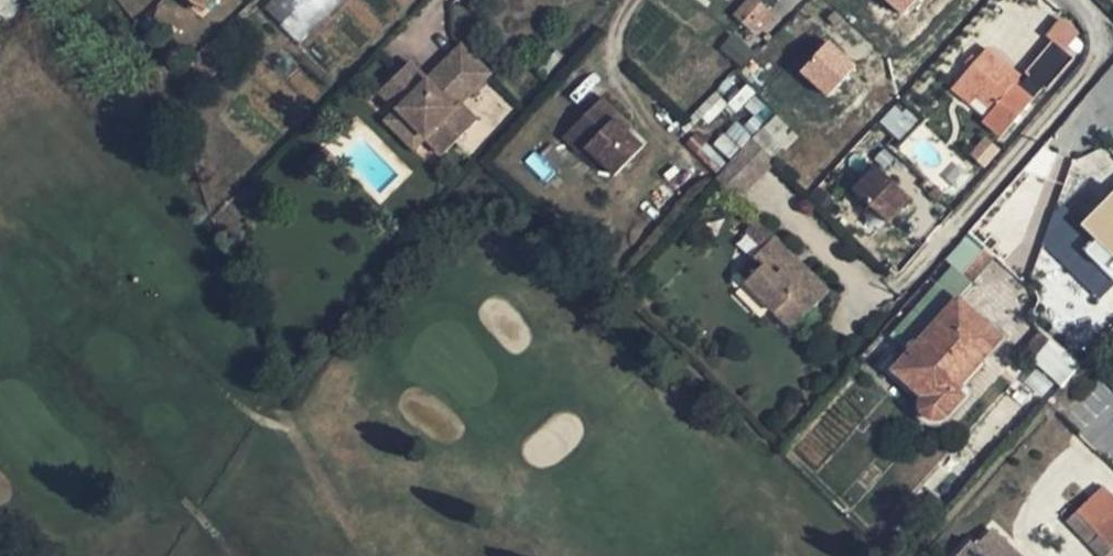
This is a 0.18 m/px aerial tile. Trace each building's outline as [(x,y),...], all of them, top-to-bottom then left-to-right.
[(201,12),(213,0),(189,0),(201,12)] [(266,8),(300,42),(341,0),(274,0),(266,8)] [(768,16),(751,0),(731,22),(748,37),(768,16)] [(903,14),(914,0),(885,0),(903,14)] [(828,38),(797,70),(825,97),(856,65),(828,38)] [(494,73),(465,43),(440,68),(470,97),(494,73)] [(1027,75),(1047,93),(1076,61),(1056,43),(1027,75)] [(985,50),(958,82),(976,98),(991,110),(983,120),(1002,136),(1033,99),(1014,83),(1018,77),(985,50)] [(445,101),(426,83),(407,66),(379,97),(394,113),(423,142),(440,159),(475,123),(459,108),(448,97),(445,101)] [(459,108),(470,97),(440,68),(426,83),(445,101),(448,97),(459,108)] [(976,98),(958,82),(951,91),(969,107),(976,98)] [(616,123),(598,106),(572,135),(621,180),(641,159),(610,130),(616,123)] [(423,142),(394,113),(384,125),(412,153),(423,142)] [(750,187),(774,162),(751,141),(728,166),(750,187)] [(876,162),(851,185),(885,223),(910,200),(876,162)] [(728,166),(716,180),(737,200),(750,187),(728,166)] [(1112,195),(1112,188),(1108,183),(1075,218),(1083,226),(1112,195)] [(1083,226),(1095,238),(1084,251),(1112,280),(1112,195),(1083,226)] [(828,293),(775,238),(754,259),(761,267),(745,284),(791,329),(828,293)] [(943,249),(944,283),(966,282),(965,269),(984,268),(983,247),(943,249)] [(962,397),(954,389),(998,338),(957,301),(915,348),(911,348),(907,350),(907,354),(908,357),(894,371),(924,399),(921,404),(921,410),(925,418),(934,420),(941,418),(962,397)] [(1050,338),(1032,358),(1061,385),(1079,365),(1050,338)] [(1066,522),(1089,546),(1098,538),(1084,523),(1094,513),(1085,503),(1066,522)] [(990,532),(976,548),(970,543),(957,555),(1016,555),(990,532)]
